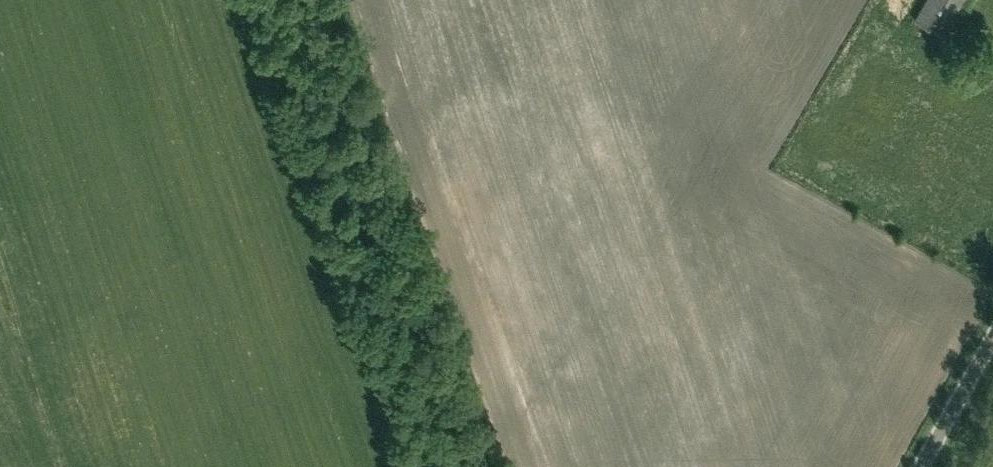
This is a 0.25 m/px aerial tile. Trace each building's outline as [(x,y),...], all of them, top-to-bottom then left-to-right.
[(916,19),(944,35),(964,0),(927,0),(916,19)]
